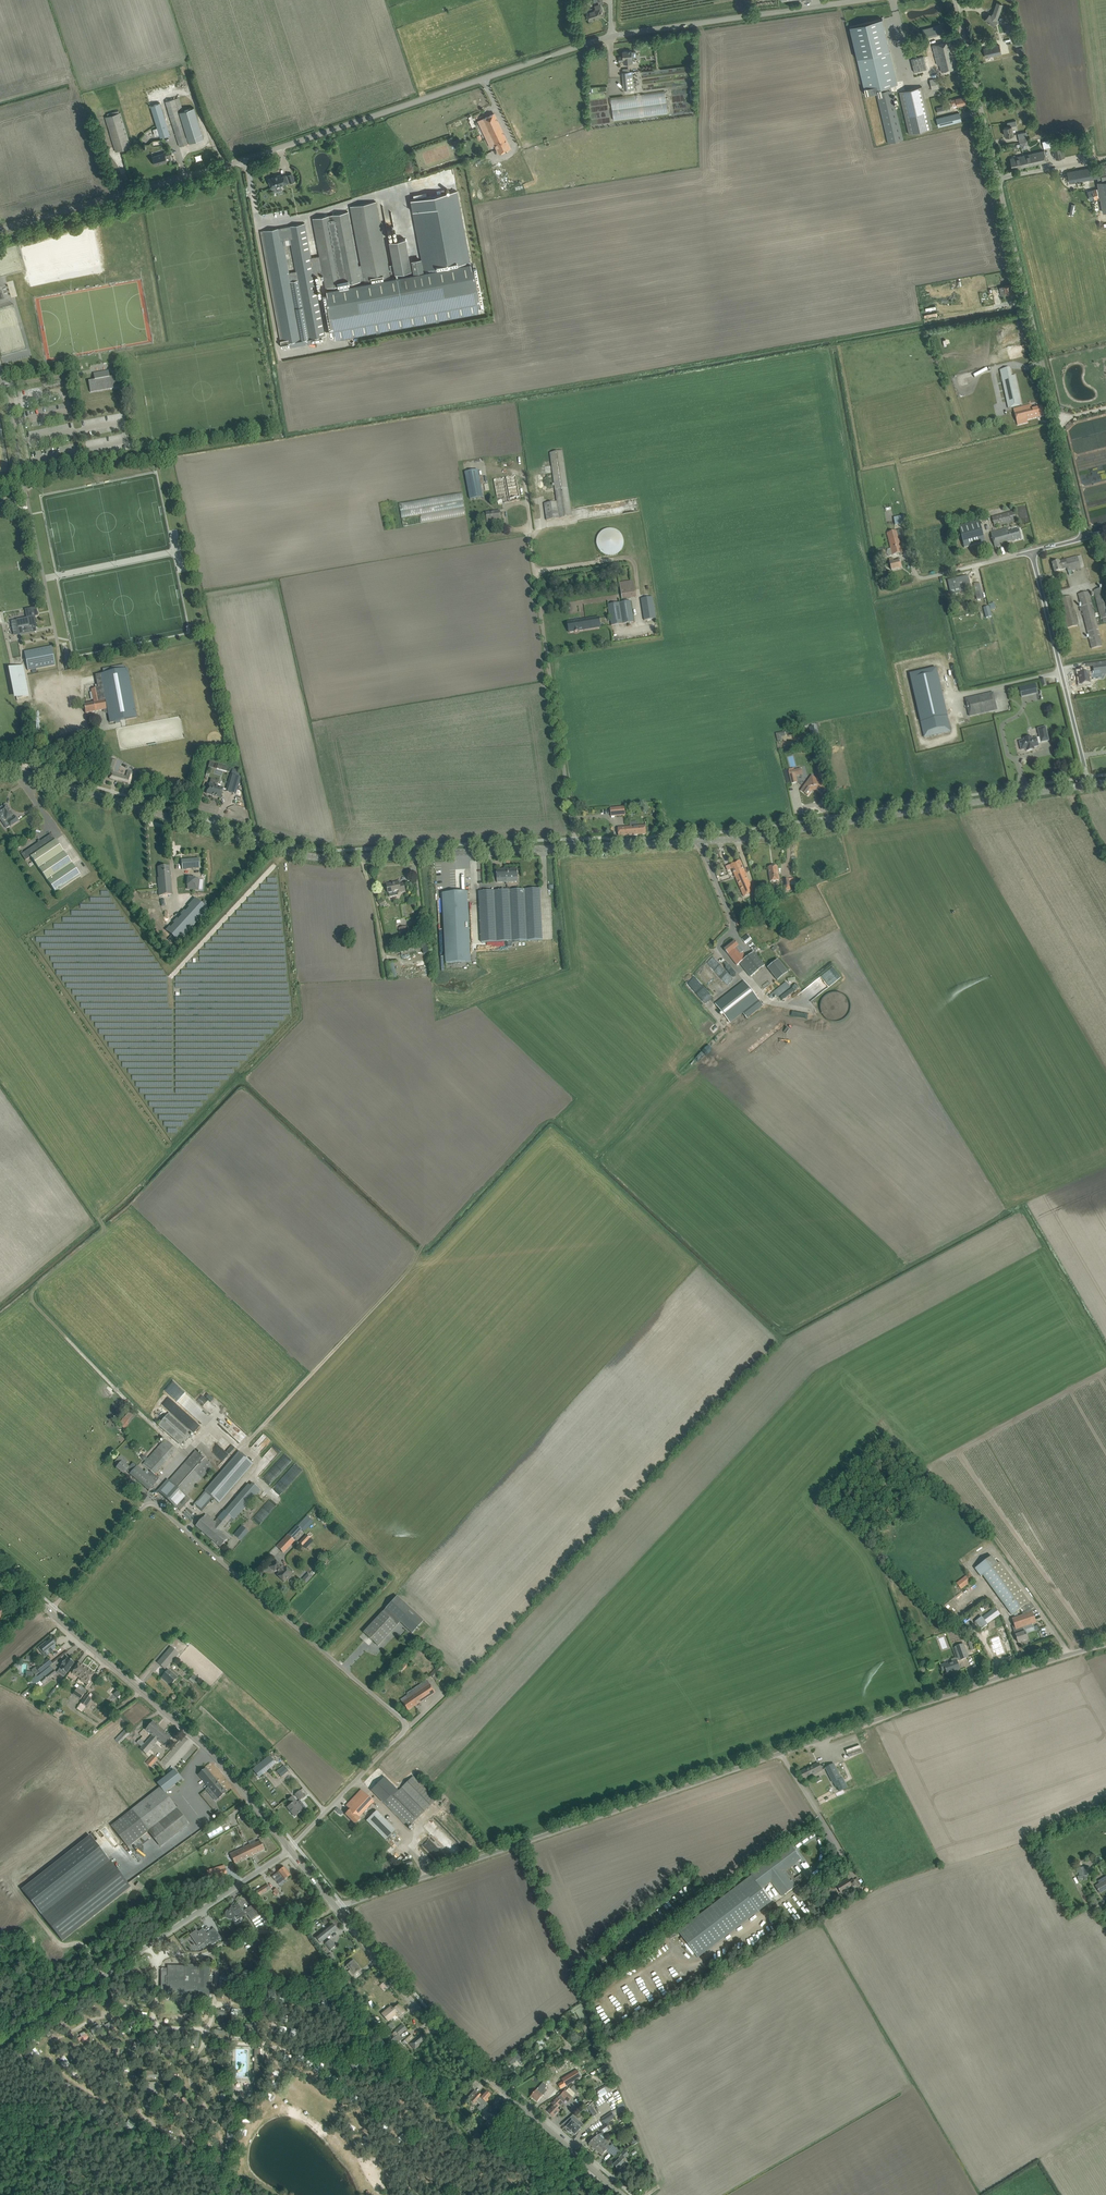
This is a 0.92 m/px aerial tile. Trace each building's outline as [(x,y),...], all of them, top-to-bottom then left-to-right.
[(997,20),(1001,9),(1002,4),(997,2),(994,13),(991,16),(989,14),(986,19),(989,22),(988,22),(989,23),(990,23),(993,26),(997,21),(997,20)] [(602,13),(599,4),(595,6),(596,9),(593,10),(592,8),(586,10),(587,12),(589,20),(602,16),(601,13),(602,13)] [(883,19),(850,26),(857,58),(890,50),(883,19)] [(940,24),(927,28),(929,37),(942,33),(940,24)] [(954,68),(950,49),(951,48),(949,41),(909,51),(914,75),(937,70),(936,67),(940,66),(942,72),(954,68)] [(986,57),(991,56),(1002,53),(1000,45),(984,48),(986,57)] [(633,63),(632,57),(637,57),(636,51),(632,52),(632,50),(623,51),(623,56),(619,57),(619,61),(624,60),(624,64),(633,63)] [(866,95),(876,92),(892,89),(891,86),(898,84),(890,50),(857,58),(866,95)] [(623,69),(623,72),(624,89),(634,88),(632,71),(630,71),(629,68),(623,69)] [(932,89),(935,89),(940,87),(938,78),(930,80),(932,89)] [(683,88),(683,94),(690,94),(690,82),(686,82),(686,80),(683,80),(679,80),(680,88),(683,88)] [(593,124),(609,122),(606,85),(591,87),(593,104),(591,104),(593,124)] [(922,87),(900,92),(910,134),(932,129),(922,87)] [(888,143),(903,139),(892,89),(876,92),(888,143)] [(614,119),(669,113),(666,91),(611,97),(614,119)] [(179,97),(175,98),(165,101),(179,146),(203,139),(194,107),(183,110),(179,112),(178,110),(183,109),(179,97)] [(966,104),(965,97),(951,100),(952,105),(956,103),(957,106),(966,104)] [(160,103),(151,106),(155,121),(157,128),(153,129),(155,136),(159,134),(160,137),(170,134),(160,103)] [(938,113),(950,110),(949,105),(937,108),(938,113)] [(119,113),(119,110),(107,113),(108,116),(105,117),(114,146),(116,151),(131,147),(129,142),(120,112),(119,113)] [(960,112),(936,118),(939,126),(962,121),(960,112)] [(510,148),(494,114),(478,121),(489,144),(494,141),(499,153),(510,148)] [(1006,136),(1014,134),(1012,126),(1017,125),(1016,120),(1011,122),(1007,122),(1008,127),(1004,127),(1006,136)] [(1019,142),(1028,140),(1026,132),(1018,133),(1019,142)] [(460,139),(454,141),(456,147),(462,145),(460,139)] [(1056,159),(1065,157),(1063,148),(1054,150),(1056,159)] [(164,153),(152,157),(154,165),(172,160),(171,155),(172,154),(171,151),(164,152),(164,153)] [(1013,169),(1047,161),(1045,151),(1020,156),(1015,158),(1015,159),(1011,160),(1013,169)] [(1100,198),(1103,213),(1105,213),(1105,165),(1099,166),(1098,166),(1067,172),(1067,173),(1068,176),(1069,183),(1081,181),(1088,179),(1098,178),(1098,182),(1097,182),(1098,188),(1100,198)] [(288,183),(286,175),(281,176),(281,175),(275,177),(274,176),(268,178),(269,182),(269,185),(271,185),(272,188),(283,184),(284,185),(288,183)] [(327,294),(323,295),(330,334),(334,333),(335,338),(479,311),(479,307),(483,306),(476,266),(471,267),(470,263),(457,191),(410,199),(424,272),(422,272),(422,270),(417,271),(417,273),(365,283),(361,284),(326,290),(327,294)] [(312,218),(319,256),(311,258),(305,223),(263,231),(283,343),(312,338),(313,341),(319,340),(319,337),(325,335),(314,276),(323,274),(325,287),(361,281),(359,268),(361,267),(363,274),(364,282),(390,277),(388,270),(376,202),(350,206),(361,265),(358,265),(349,212),(312,218)] [(391,271),(394,271),(395,273),(411,270),(405,239),(389,242),(393,264),(390,265),(391,271)] [(1013,292),(1011,284),(999,287),(989,290),(990,296),(993,295),(993,293),(1000,291),(1001,295),(1006,294),(1013,292)] [(1012,376),(1010,368),(1000,370),(1007,401),(1020,399),(1015,375),(1012,376)] [(109,378),(108,371),(93,373),(94,381),(88,382),(90,392),(117,388),(116,377),(109,378)] [(1031,405),(1026,406),(1014,409),(1018,426),(1028,423),(1028,420),(1044,416),(1042,406),(1032,409),(1031,405)] [(547,520),(572,517),(563,452),(550,453),(557,502),(544,504),(547,520)] [(478,471),(465,473),(471,500),(484,498),(478,471)] [(511,502),(520,500),(516,476),(506,477),(510,498),(511,502)] [(508,498),(504,478),(494,480),(498,505),(511,502),(510,498),(508,498)] [(404,525),(466,516),(463,493),(400,502),(401,511),(402,511),(404,525)] [(501,520),(500,511),(486,513),(487,516),(488,521),(495,520),(495,521),(501,520)] [(995,527),(1017,521),(1015,511),(993,517),(995,527)] [(895,525),(906,523),(904,516),(894,518),(895,525)] [(964,548),(985,542),(979,521),(959,526),(964,548)] [(626,543),(626,541),(626,538),(625,535),(623,532),(622,530),(619,528),(616,527),(614,526),(611,526),(608,526),(605,527),(602,529),(601,530),(599,532),(598,535),(597,538),(597,541),(597,544),(598,546),(599,549),(601,551),(603,553),(606,554),(609,555),(612,555),(615,555),(617,554),(620,553),(622,551),(623,549),(625,546),(626,543)] [(1009,532),(1008,528),(991,533),(995,548),(1001,546),(1000,544),(1022,539),(1019,529),(1009,532)] [(889,556),(893,555),(903,553),(897,531),(887,533),(891,549),(888,550),(889,556)] [(1060,562),(1052,564),(1055,573),(1062,571),(1062,570),(1067,568),(1068,572),(1081,569),(1078,556),(1077,557),(1065,560),(1060,562)] [(894,562),(893,558),(889,559),(890,563),(892,570),(901,568),(899,561),(894,562)] [(960,582),(959,578),(948,581),(950,590),(961,587),(962,592),(967,591),(964,581),(960,582)] [(633,580),(620,583),(622,599),(636,597),(633,580)] [(1093,591),(1101,620),(1102,619),(1103,623),(1105,622),(1105,587),(1093,591)] [(1103,646),(1089,592),(1078,595),(1080,605),(1079,605),(1080,612),(1082,611),(1091,649),(1103,646)] [(1068,628),(1078,626),(1071,596),(1060,599),(1068,628)] [(644,621),(656,619),(653,597),(641,599),(644,621)] [(612,626),(634,622),(630,601),(608,605),(612,626)] [(37,607),(25,609),(27,618),(17,620),(18,627),(19,635),(36,632),(35,628),(37,628),(35,617),(38,616),(37,607)] [(569,630),(569,632),(575,632),(579,631),(601,627),(599,618),(568,623),(568,625),(567,626),(567,627),(567,628),(568,629),(569,630)] [(52,646),(24,652),(28,671),(55,665),(52,646)] [(14,699),(17,698),(29,696),(23,665),(8,668),(14,699)] [(110,723),(137,717),(128,669),(125,669),(124,665),(103,669),(103,673),(95,675),(98,688),(91,689),(94,702),(84,704),(86,713),(103,710),(103,712),(106,713),(108,713),(110,723)] [(1089,672),(1090,676),(1091,675),(1102,674),(1102,676),(1105,675),(1105,665),(1103,665),(1093,666),(1094,672),(1089,672)] [(924,738),(951,732),(937,668),(910,674),(924,738)] [(1090,676),(1089,672),(1084,673),(1078,674),(1080,679),(1081,678),(1082,685),(1086,684),(1087,684),(1093,682),(1091,675),(1090,676)] [(1021,698),(1038,694),(1035,684),(1019,688),(1021,698)] [(970,716),(974,715),(997,710),(993,693),(966,699),(970,716)] [(1032,737),(1026,738),(1023,739),(1024,741),(1020,742),(1022,750),(1026,749),(1027,751),(1032,750),(1034,750),(1034,749),(1034,747),(1039,746),(1038,743),(1049,741),(1046,727),(1038,729),(1040,737),(1032,739),(1032,737)] [(784,731),(776,733),(778,742),(782,741),(782,737),(785,736),(784,731)] [(113,770),(116,760),(109,758),(106,768),(113,770)] [(792,783),(797,782),(796,776),(802,774),(801,769),(789,772),(792,783)] [(129,784),(133,773),(127,771),(126,776),(111,772),(109,778),(129,784)] [(226,791),(235,794),(241,777),(239,777),(240,774),(232,771),(231,775),(231,774),(226,791)] [(822,793),(827,787),(812,776),(802,791),(808,795),(814,788),(822,793)] [(209,784),(206,793),(213,795),(214,795),(214,796),(220,798),(223,788),(216,786),(217,781),(211,779),(209,784)] [(12,816),(13,815),(7,807),(4,807),(0,809),(0,819),(1,818),(2,819),(3,819),(4,820),(5,819),(6,820),(7,820),(8,821),(7,822),(10,827),(18,821),(16,817),(13,818),(12,816)] [(624,807),(611,808),(608,809),(608,811),(611,811),(611,817),(625,815),(625,812),(627,812),(626,810),(625,810),(624,807)] [(630,827),(618,828),(619,837),(646,834),(646,825),(637,826),(635,826),(633,827),(630,827)] [(80,876),(51,834),(21,854),(24,859),(25,860),(30,857),(55,893),(80,876)] [(200,868),(199,858),(181,860),(182,869),(200,868)] [(735,877),(746,873),(741,861),(730,865),(735,877)] [(159,896),(161,896),(172,895),(169,866),(158,867),(159,878),(157,878),(158,883),(159,896)] [(771,882),(779,881),(777,866),(769,867),(771,882)] [(518,869),(497,870),(497,883),(511,882),(514,882),(513,878),(518,878),(518,869)] [(744,896),(754,892),(746,873),(735,877),(744,896)] [(201,882),(192,883),(192,893),(202,891),(201,882)] [(400,885),(399,882),(387,885),(389,893),(390,897),(398,896),(399,893),(405,891),(404,884),(400,885)] [(437,888),(434,888),(438,964),(441,963),(446,963),(471,962),(470,955),(472,955),(471,929),(469,929),(467,892),(451,892),(451,887),(437,888)] [(511,891),(511,889),(504,889),(504,891),(479,892),(481,943),(507,941),(507,947),(512,947),(512,942),(543,940),(540,889),(511,891)] [(764,908),(767,906),(762,898),(759,900),(764,908)] [(196,899),(171,927),(167,931),(179,942),(208,910),(196,899)] [(409,943),(409,940),(411,940),(409,926),(399,928),(401,942),(402,941),(403,944),(409,943)] [(746,944),(751,940),(748,935),(742,939),(746,944)] [(417,951),(423,950),(424,954),(428,952),(428,951),(426,942),(423,943),(415,946),(400,950),(402,956),(417,951)] [(740,954),(735,948),(738,946),(735,942),(725,950),(728,954),(737,966),(740,964),(751,977),(764,966),(753,952),(746,958),(742,952),(740,954)] [(778,981),(789,972),(778,960),(768,968),(778,981)] [(394,962),(390,963),(394,979),(399,977),(394,962)] [(758,1001),(743,982),(715,1004),(734,1028),(736,1027),(756,1011),(758,1010),(762,1006),(759,1002),(754,1005),(753,1005),(758,1001)] [(775,994),(778,998),(790,987),(786,982),(769,996),(771,998),(775,994)] [(704,1002),(712,996),(709,992),(704,996),(701,992),(698,994),(704,1002)] [(187,1399),(190,1396),(173,1381),(165,1390),(179,1402),(184,1396),(187,1399)] [(124,1429),(137,1414),(131,1409),(118,1424),(124,1429)] [(180,1446),(191,1433),(169,1413),(158,1426),(180,1446)] [(177,1508),(187,1497),(186,1496),(213,1467),(214,1468),(239,1439),(220,1422),(195,1450),(196,1451),(169,1480),(159,1491),(177,1508)] [(143,1463),(155,1475),(178,1450),(166,1439),(143,1463)] [(219,1503),(253,1464),(239,1452),(194,1504),(202,1512),(213,1498),(219,1503)] [(159,1479),(151,1471),(147,1475),(133,1462),(128,1467),(125,1465),(128,1462),(121,1455),(115,1462),(119,1465),(117,1468),(123,1473),(126,1470),(130,1473),(130,1474),(149,1490),(155,1483),(155,1482),(158,1479),(159,1479)] [(286,1488),(279,1481),(272,1488),(279,1495),(286,1488)] [(214,1522),(206,1514),(195,1526),(220,1547),(228,1539),(219,1532),(229,1520),(232,1522),(234,1520),(224,1510),(214,1522)] [(283,1552),(294,1541),(293,1539),(295,1536),(302,1529),(297,1525),(288,1535),(287,1534),(287,1535),(276,1546),(283,1552)] [(241,1541),(248,1532),(242,1527),(235,1536),(241,1541)] [(303,1546),(310,1538),(306,1535),(299,1543),(303,1546)] [(940,1562),(953,1552),(948,1546),(935,1556),(940,1562)] [(1012,1615),(1021,1608),(1029,1602),(1000,1563),(996,1565),(991,1557),(975,1569),(980,1576),(982,1575),(1012,1615)] [(284,1568),(276,1560),(270,1567),(275,1571),(276,1570),(279,1573),(277,1576),(284,1582),(288,1577),(289,1578),(292,1574),(285,1567),(284,1568)] [(302,1580),(306,1583),(313,1576),(308,1572),(302,1580)] [(961,1589),(974,1579),(969,1573),(966,1576),(956,1583),(961,1589)] [(412,1633),(423,1621),(397,1596),(363,1633),(378,1646),(400,1622),(412,1633)] [(1022,1613),(1023,1615),(1032,1612),(1030,1610),(1034,1607),(1030,1602),(1029,1602),(1021,1608),(1024,1612),(1022,1613)] [(987,1624),(1000,1614),(995,1608),(982,1618),(982,1617),(975,1622),(981,1630),(988,1625),(987,1624)] [(1012,1627),(1014,1632),(1018,1643),(1028,1639),(1024,1630),(1033,1627),(1033,1624),(1036,1623),(1032,1612),(1023,1615),(1011,1619),(1014,1626),(1012,1627)] [(1000,1636),(992,1639),(994,1645),(992,1646),(995,1652),(997,1651),(999,1656),(1007,1652),(1000,1636)] [(56,1647),(54,1645),(55,1644),(52,1640),(47,1643),(46,1642),(39,1648),(43,1653),(45,1652),(47,1655),(52,1651),(53,1652),(53,1651),(52,1650),(56,1647)] [(957,1661),(966,1658),(968,1657),(963,1644),(955,1647),(959,1657),(951,1660),(952,1662),(945,1664),(945,1663),(940,1665),(942,1671),(945,1670),(946,1670),(947,1673),(955,1670),(955,1671),(960,1669),(957,1661)] [(165,1669),(168,1665),(178,1654),(171,1648),(158,1663),(165,1669)] [(74,1663),(68,1658),(67,1658),(65,1662),(64,1661),(61,1665),(62,1665),(60,1669),(66,1674),(67,1674),(66,1674),(74,1663)] [(40,1673),(52,1663),(48,1659),(37,1668),(36,1667),(31,1671),(35,1676),(39,1672),(40,1673)] [(87,1670),(87,1668),(79,1663),(72,1673),(79,1678),(82,1673),(84,1675),(85,1673),(84,1672),(86,1669),(87,1670)] [(402,1672),(407,1666),(404,1663),(398,1669),(402,1672)] [(436,1681),(439,1678),(436,1675),(443,1668),(439,1664),(429,1675),(436,1681)] [(94,1673),(87,1668),(87,1670),(86,1669),(84,1672),(85,1673),(84,1675),(82,1673),(79,1678),(81,1679),(81,1680),(87,1684),(94,1673)] [(43,1685),(48,1681),(56,1674),(53,1670),(40,1680),(43,1685)] [(175,1679),(167,1672),(162,1677),(162,1678),(163,1677),(168,1681),(167,1682),(171,1685),(175,1679)] [(195,1682),(198,1679),(199,1678),(194,1674),(193,1674),(191,1677),(195,1682)] [(414,1694),(429,1684),(427,1680),(411,1690),(414,1694)] [(414,1706),(435,1692),(429,1684),(414,1694),(411,1690),(407,1693),(408,1695),(406,1696),(408,1699),(402,1702),(407,1710),(414,1705),(414,1706)] [(80,1700),(84,1693),(77,1689),(73,1695),(80,1700)] [(82,1712),(91,1698),(86,1695),(80,1703),(81,1703),(77,1709),(82,1712)] [(158,1737),(164,1731),(153,1721),(145,1730),(152,1736),(150,1738),(153,1741),(157,1736),(158,1737)] [(119,1743),(130,1732),(127,1728),(115,1739),(119,1743)] [(153,1741),(150,1738),(140,1749),(146,1754),(158,1741),(164,1746),(172,1738),(164,1731),(158,1737),(157,1736),(153,1741)] [(170,1749),(163,1759),(166,1763),(169,1761),(172,1757),(177,1753),(178,1751),(177,1752),(178,1751),(186,1745),(190,1742),(188,1740),(184,1738),(176,1744),(174,1747),(170,1749)] [(153,1755),(146,1763),(150,1767),(158,1759),(153,1755)] [(269,1769),(276,1764),(269,1756),(262,1761),(269,1769)] [(259,1778),(269,1769),(262,1761),(252,1770),(259,1778)] [(804,1780),(822,1771),(819,1763),(800,1772),(804,1780)] [(833,1783),(841,1779),(834,1764),(826,1768),(833,1783)] [(284,1765),(276,1772),(281,1777),(289,1771),(284,1765)] [(212,1797),(215,1795),(218,1799),(226,1792),(206,1768),(198,1775),(208,1787),(207,1788),(210,1791),(209,1793),(212,1797)] [(181,1779),(174,1770),(157,1783),(160,1787),(111,1825),(128,1847),(148,1831),(160,1847),(189,1824),(164,1792),(181,1779)] [(436,1800),(413,1776),(397,1791),(384,1778),(371,1790),(408,1827),(436,1800)] [(846,1778),(835,1783),(841,1794),(852,1789),(846,1778)] [(299,1800),(304,1796),(300,1790),(295,1794),(299,1800)] [(355,1824),(359,1821),(360,1819),(358,1817),(373,1801),(361,1790),(346,1806),(350,1809),(345,1814),(355,1824)] [(295,1817),(302,1811),(296,1804),(297,1803),(292,1796),(288,1800),(291,1804),(287,1807),(295,1817)] [(334,1810),(340,1816),(344,1813),(337,1807),(334,1810)] [(367,1820),(386,1840),(397,1830),(378,1810),(367,1820)] [(209,1839),(229,1828),(225,1820),(205,1832),(209,1839)] [(21,1889),(42,1915),(63,1941),(131,1886),(109,1860),(90,1835),(21,1889)] [(264,1849),(260,1841),(250,1846),(249,1844),(244,1847),(230,1854),(232,1859),(235,1864),(264,1849)] [(795,1879),(788,1870),(801,1859),(790,1844),(750,1874),(752,1875),(762,1889),(771,1882),(782,1896),(802,1882),(801,1880),(804,1878),(801,1874),(795,1879)] [(430,1851),(442,1862),(447,1857),(436,1846),(430,1851)] [(284,1880),(290,1875),(284,1867),(272,1877),(276,1881),(281,1877),(284,1880)] [(1083,1876),(1084,1876),(1084,1879),(1087,1879),(1087,1876),(1090,1876),(1090,1867),(1077,1867),(1077,1872),(1077,1873),(1079,1872),(1079,1876),(1078,1877),(1078,1879),(1083,1879),(1083,1876)] [(219,1871),(207,1874),(209,1879),(220,1876),(219,1871)] [(762,1889),(752,1875),(678,1931),(697,1957),(771,1901),(762,1889)] [(1100,1893),(1105,1890),(1105,1880),(1104,1881),(1103,1878),(1098,1881),(1100,1884),(1095,1886),(1100,1893)] [(850,1882),(848,1879),(837,1886),(839,1889),(838,1889),(839,1890),(841,1893),(842,1893),(843,1895),(847,1892),(846,1890),(851,1887),(853,1890),(858,1887),(858,1886),(860,1885),(857,1879),(854,1881),(854,1880),(850,1882)] [(258,1896),(270,1889),(267,1884),(256,1892),(258,1896)] [(243,1912),(241,1909),(238,1905),(228,1911),(227,1912),(227,1913),(226,1914),(226,1915),(227,1915),(227,1916),(227,1917),(228,1917),(229,1918),(230,1918),(231,1918),(232,1917),(235,1922),(245,1915),(248,1916),(251,1920),(257,1929),(267,1922),(253,1905),(250,1907),(243,1912)] [(316,1937),(318,1941),(320,1943),(337,1929),(332,1923),(319,1934),(316,1937)] [(196,1930),(190,1934),(197,1944),(196,1943),(200,1941),(202,1944),(205,1942),(207,1945),(211,1942),(212,1944),(221,1938),(214,1928),(206,1933),(203,1929),(198,1932),(196,1930)] [(331,1950),(336,1946),(330,1939),(325,1943),(331,1950)] [(348,1971),(352,1977),(354,1975),(354,1974),(360,1969),(353,1960),(347,1965),(350,1969),(348,1971)] [(209,1987),(210,1965),(185,1965),(185,1966),(167,1966),(167,1967),(166,1967),(166,1968),(167,1968),(167,1970),(161,1970),(161,1990),(167,1990),(167,1991),(198,1992),(198,1996),(209,1996),(209,1990),(213,1990),(213,1987),(209,1987)] [(142,1994),(147,1992),(146,1990),(151,1987),(147,1978),(149,1977),(148,1975),(138,1979),(140,1986),(139,1987),(142,1994)] [(350,1984),(357,1979),(354,1975),(352,1977),(347,1980),(350,1984)] [(257,2015),(260,2002),(252,2000),(249,2013),(257,2015)] [(404,2012),(398,2005),(393,2009),(391,2007),(382,2014),(388,2021),(396,2014),(399,2017),(404,2012)] [(573,2009),(574,2009),(571,2011),(572,2014),(576,2012),(582,2021),(587,2017),(580,2005),(573,2009)] [(253,2025),(245,2024),(245,2028),(252,2029),(252,2031),(253,2031),(253,2035),(257,2035),(258,2023),(254,2023),(253,2025)] [(595,2036),(589,2023),(585,2024),(590,2034),(591,2037),(595,2036)] [(99,2025),(90,2029),(94,2036),(103,2031),(99,2025)] [(399,2035),(406,2029),(402,2025),(392,2034),(395,2037),(398,2034),(399,2035)] [(552,2028),(545,2034),(548,2038),(555,2033),(552,2028)] [(395,2037),(390,2041),(394,2046),(402,2039),(398,2034),(395,2037)] [(415,2049),(426,2040),(421,2034),(410,2044),(415,2049)] [(521,2060),(520,2058),(522,2056),(518,2051),(508,2061),(512,2065),(517,2060),(521,2065),(523,2063),(521,2060)] [(65,2055),(62,2057),(67,2067),(71,2065),(65,2055)] [(552,2074),(557,2070),(554,2066),(549,2069),(552,2074)] [(568,2078),(553,2087),(557,2094),(572,2085),(568,2078)] [(613,2090),(618,2087),(615,2081),(610,2083),(597,2091),(600,2095),(598,2096),(600,2098),(613,2090)] [(143,2095),(158,2094),(157,2082),(142,2083),(143,2095)] [(545,2089),(547,2087),(543,2083),(531,2096),(537,2102),(543,2096),(543,2095),(547,2091),(545,2089)] [(491,2095),(485,2091),(481,2095),(478,2092),(476,2094),(473,2092),(468,2097),(474,2103),(478,2099),(482,2103),(477,2108),(481,2111),(482,2110),(488,2104),(486,2101),(491,2095)] [(558,2098),(552,2104),(554,2106),(548,2112),(554,2117),(560,2110),(557,2108),(563,2103),(561,2101),(564,2098),(568,2102),(572,2098),(565,2091),(561,2095),(558,2099),(558,2098)] [(622,2113),(626,2110),(623,2101),(617,2105),(622,2113)] [(496,2113),(501,2107),(495,2102),(487,2111),(490,2113),(493,2110),(496,2113)] [(591,2105),(587,2107),(594,2117),(597,2115),(591,2105)] [(605,2124),(615,2117),(612,2112),(602,2119),(605,2124)] [(485,2124),(488,2127),(495,2119),(491,2116),(485,2124)] [(575,2135),(581,2128),(577,2124),(579,2122),(572,2116),(567,2120),(570,2123),(566,2127),(575,2135)] [(610,2129),(609,2128),(610,2128),(607,2123),(600,2128),(603,2134),(610,2129)] [(632,2128),(625,2131),(627,2134),(630,2133),(631,2137),(635,2135),(632,2128)] [(476,2132),(472,2137),(476,2141),(480,2136),(476,2132)] [(592,2142),(589,2144),(593,2147),(592,2148),(594,2150),(596,2149),(596,2150),(603,2141),(604,2141),(608,2139),(602,2133),(598,2135),(595,2138),(594,2139),(593,2139),(591,2140),(592,2142)] [(603,2141),(596,2150),(596,2151),(598,2153),(599,2153),(602,2155),(608,2150),(607,2149),(610,2146),(608,2144),(608,2143),(606,2141),(604,2141),(603,2141)] [(614,2157),(621,2152),(615,2146),(609,2153),(614,2157)] [(614,2164),(619,2170),(625,2164),(622,2161),(626,2158),(629,2154),(625,2150),(621,2154),(622,2155),(619,2157),(620,2158),(614,2164)] [(628,2173),(629,2172),(625,2168),(620,2172),(623,2175),(623,2174),(626,2177),(629,2174),(628,2173)] [(453,2186),(448,2182),(441,2194),(443,2194),(448,2194),(453,2186)]
